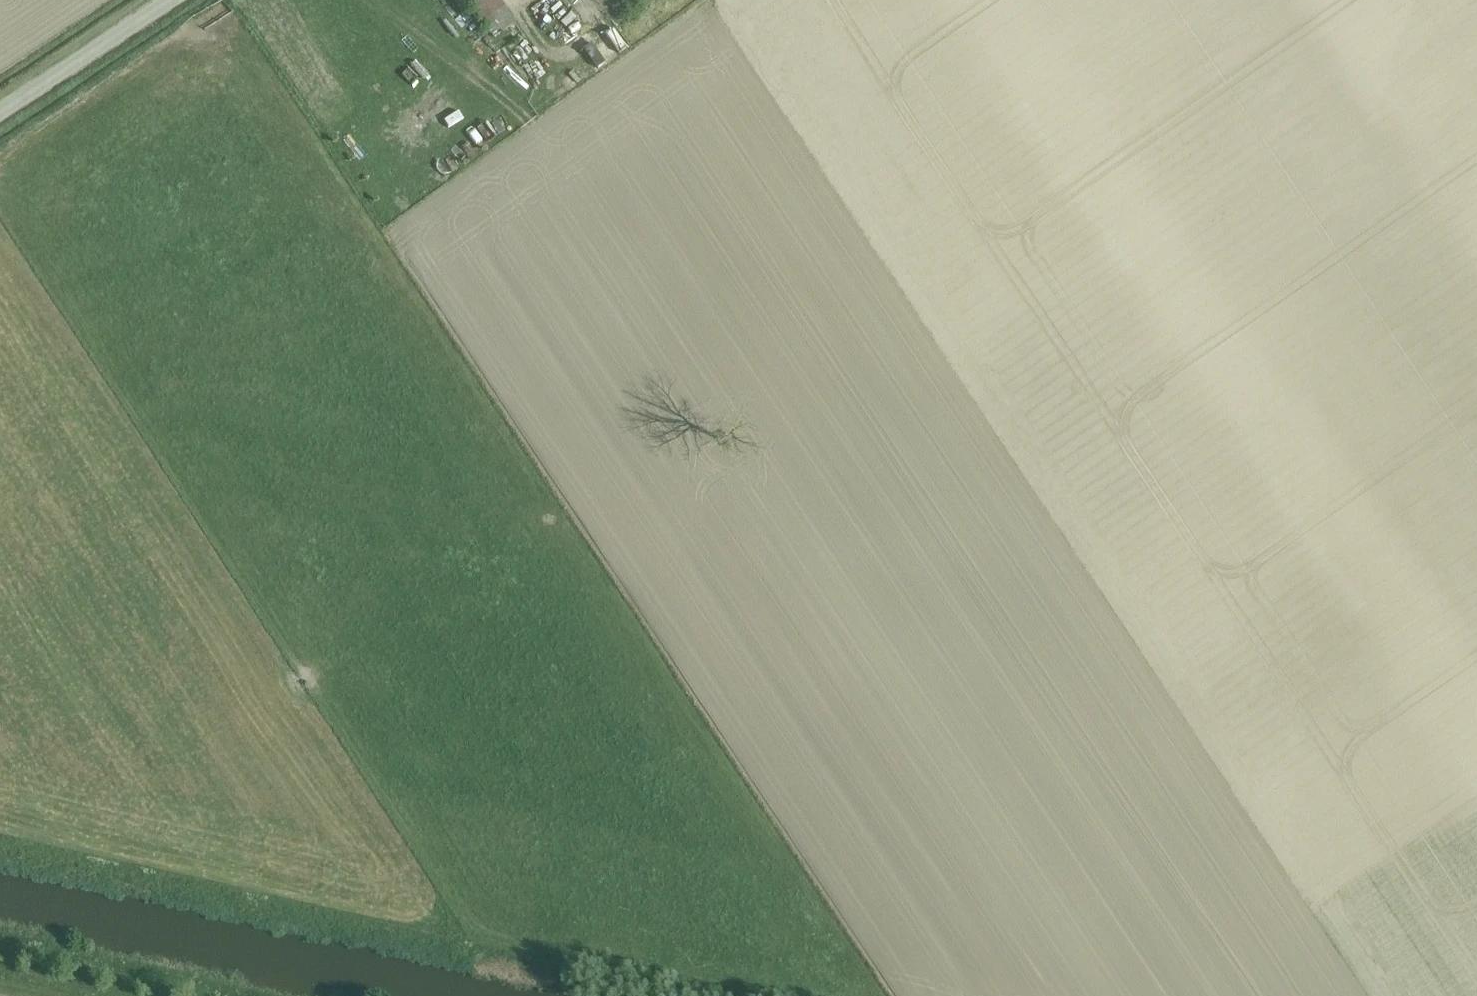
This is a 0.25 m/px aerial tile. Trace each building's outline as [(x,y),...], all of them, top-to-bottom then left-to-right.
[(494,39),(518,22),(502,0),(466,0),(494,39)] [(595,0),(576,0),(573,2),(586,21),(602,10),(595,0)] [(604,19),(592,28),(598,35),(601,33),(602,35),(611,29),(604,19)] [(599,56),(613,46),(607,38),(593,49),(599,56)]
